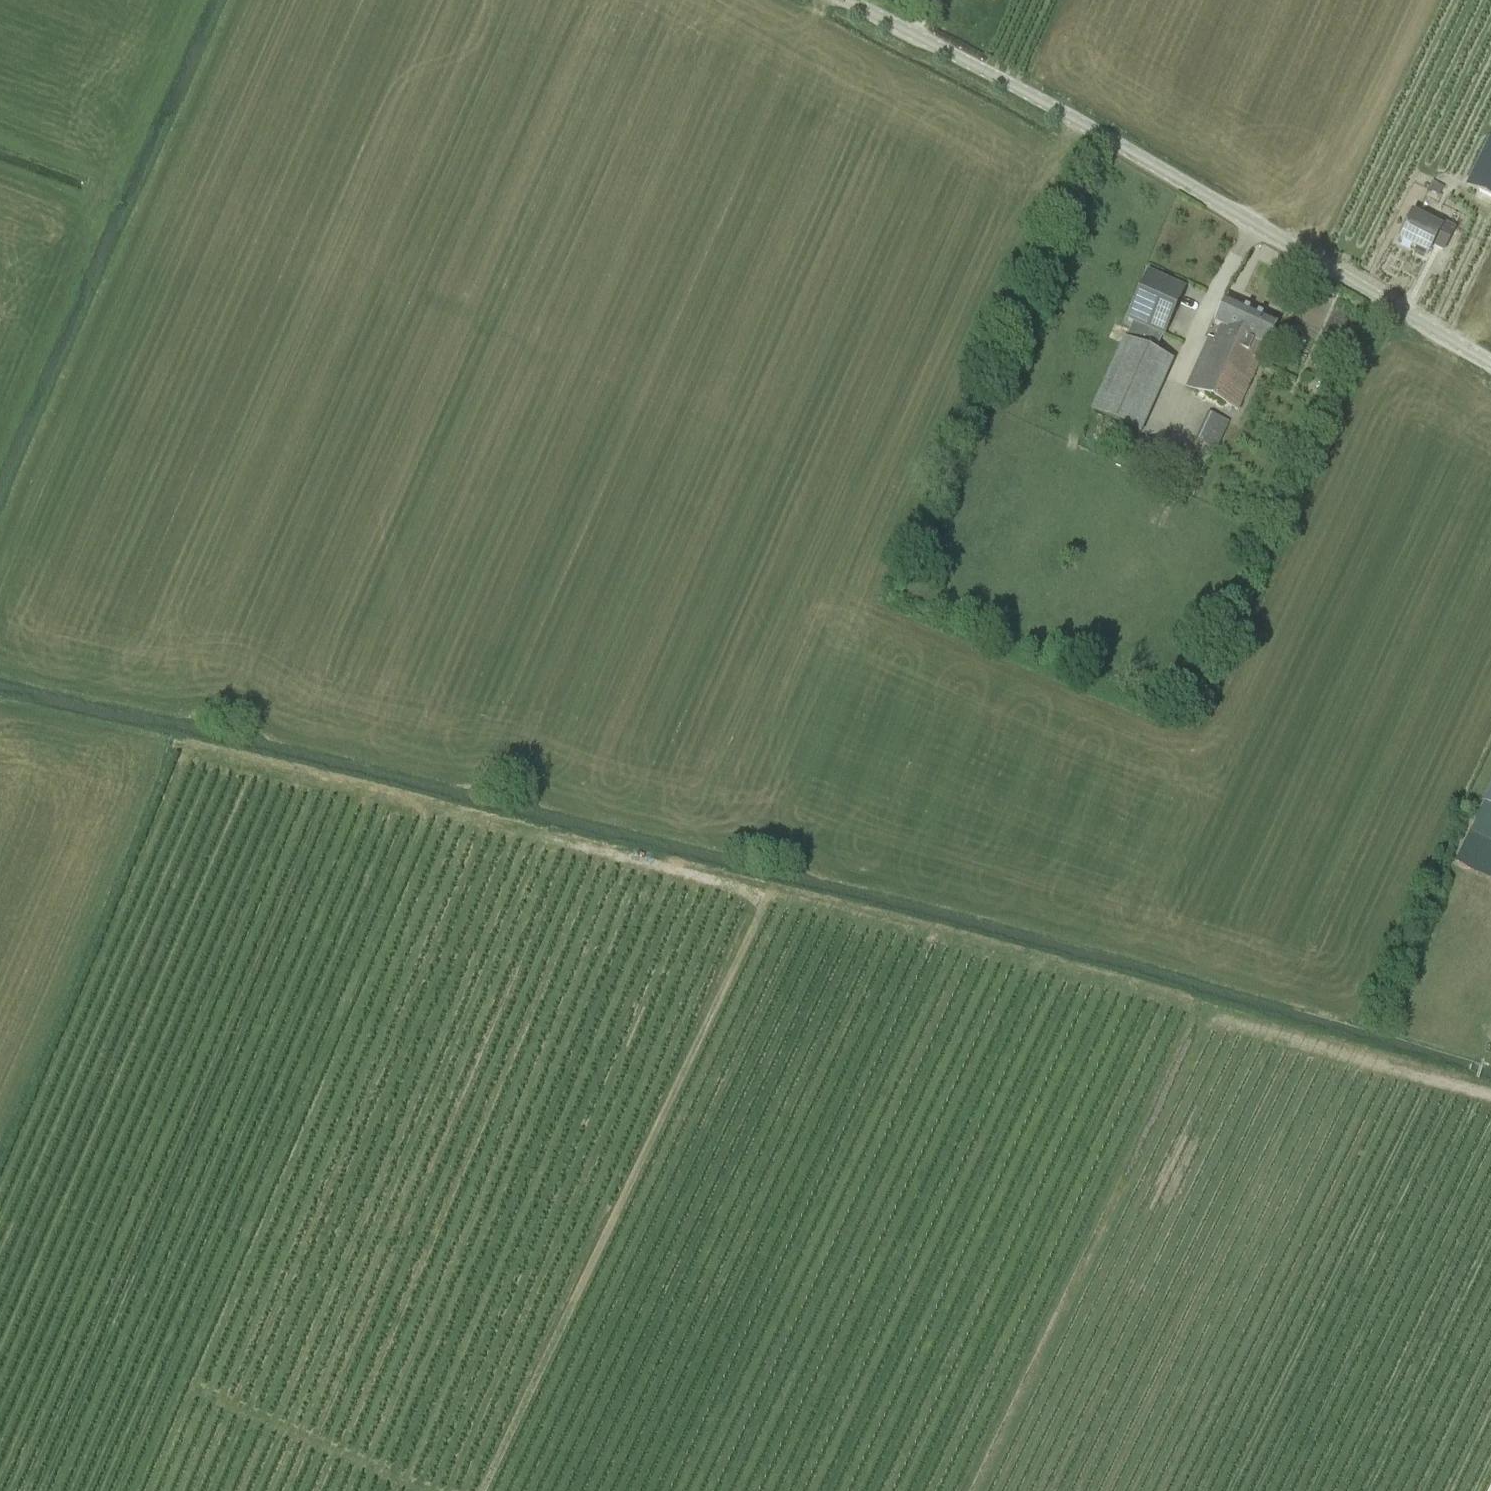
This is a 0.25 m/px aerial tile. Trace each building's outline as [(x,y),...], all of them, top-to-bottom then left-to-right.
[(1490,139),(1467,187),(1490,198),(1490,140),(1490,139)] [(1079,160),(1077,165),(1083,169),(1086,163),(1079,160)] [(1439,230),(1411,216),(1398,241),(1427,255),(1432,246),(1443,251),(1454,230),(1442,224),(1439,230)] [(1163,336),(1184,290),(1148,274),(1127,321),(1132,323),(1124,341),(1123,340),(1091,413),(1139,435),(1172,362),(1154,354),(1162,336),(1163,336)] [(1238,411),(1277,323),(1225,300),(1214,324),(1221,327),(1215,341),(1208,338),(1186,387),(1238,411)] [(1209,462),(1229,420),(1213,413),(1193,455),(1209,462)] [(1469,833),(1490,844),(1490,784),(1482,804),(1469,833)]
